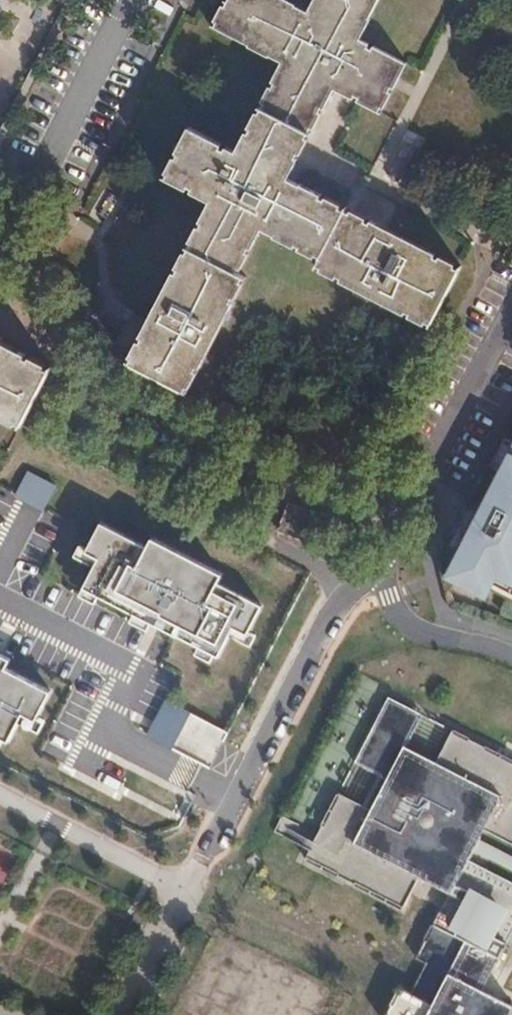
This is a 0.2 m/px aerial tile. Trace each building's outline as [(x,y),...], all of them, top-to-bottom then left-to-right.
[(430,327),(461,266),(302,184),(301,185),(288,179),(335,90),(381,113),(408,63),(361,39),(370,19),(369,18),(379,0),(314,0),(308,12),(296,6),(296,5),(288,0),(225,0),(211,26),(249,45),(248,46),(269,57),(270,56),(282,62),(235,152),(189,127),(162,178),(210,202),(127,361),(188,392),(247,278),(239,274),(262,229),(274,235),(274,237),(319,260),(315,268),(430,327)] [(28,441),(34,431),(58,386),(0,354),(0,425),(28,441)] [(511,591),(511,444),(444,576),(484,597),(492,581),(511,591)] [(28,472),(15,498),(44,512),(56,486),(28,472)] [(289,504),(278,530),(304,540),(314,514),(289,504)] [(148,547),(102,521),(74,555),(77,565),(91,572),(81,593),(82,598),(109,612),(172,640),(195,653),(196,661),(211,666),(216,665),(223,666),(235,644),(254,653),(253,636),(265,613),(224,574),(152,537),(148,547)] [(12,757),(25,734),(44,743),(50,731),(45,726),(59,702),(55,691),(17,673),(12,662),(0,656),(0,751),(12,757)] [(306,860),(337,876),(338,874),(355,883),(354,885),(402,910),(419,876),(450,892),(416,957),(427,963),(411,994),(400,988),(387,1014),(511,1014),(511,1005),(483,990),(511,933),(511,882),(469,860),(485,829),(511,844),(511,759),(486,746),(485,747),(469,739),(470,737),(454,729),(437,762),(405,746),(422,715),(388,697),(355,761),(387,778),(371,810),(340,794),(306,860)] [(166,700),(147,736),(209,769),(228,733),(166,700)]
